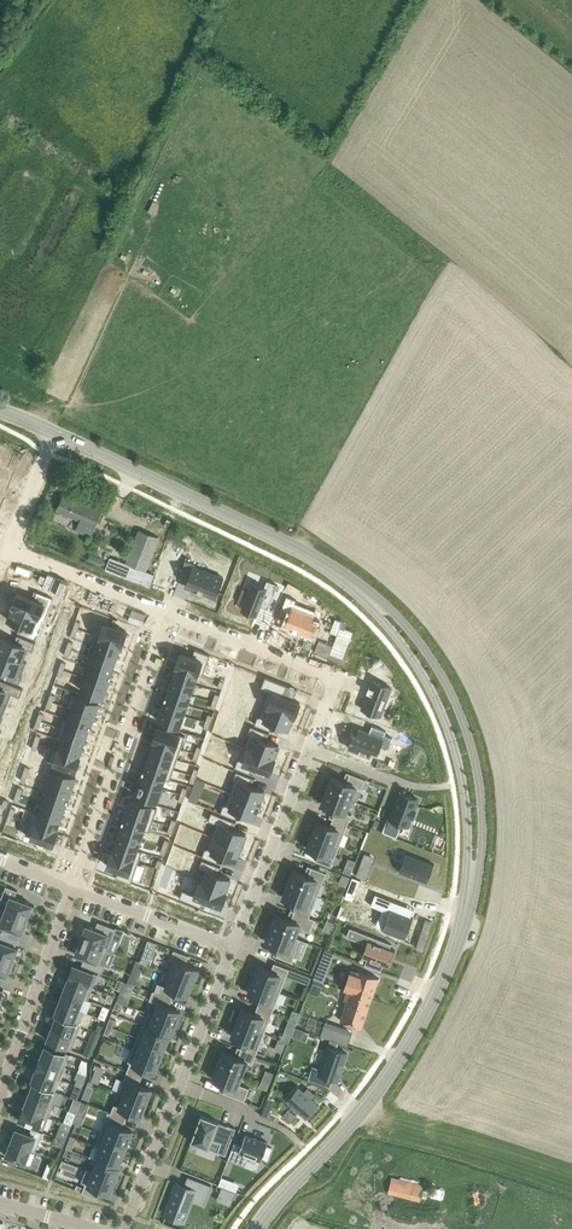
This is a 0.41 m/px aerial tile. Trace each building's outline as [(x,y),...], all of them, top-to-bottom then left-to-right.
[(4,491),(12,470),(5,467),(10,455),(0,451),(0,490),(4,491)] [(91,536),(102,510),(64,493),(57,510),(80,520),(76,529),(91,536)] [(151,561),(156,550),(135,540),(130,551),(151,561)] [(185,559),(179,578),(180,578),(181,576),(188,579),(187,581),(186,586),(197,590),(197,592),(198,590),(202,592),(202,594),(203,594),(203,593),(215,597),(223,577),(194,566),(195,563),(185,559)] [(103,587),(119,589),(122,565),(107,563),(103,587)] [(131,564),(126,577),(150,586),(154,573),(145,570),(131,564)] [(252,583),(242,609),(256,615),(260,606),(268,609),(278,584),(267,580),(264,588),(252,583)] [(294,588),(291,594),(303,600),(306,594),(294,588)] [(17,590),(11,605),(40,617),(45,604),(49,606),(52,598),(34,590),(32,596),(17,590)] [(288,596),(281,617),(288,620),(288,621),(294,623),(293,625),(299,627),(300,625),(310,629),(317,610),(296,602),(296,599),(288,596)] [(11,607),(6,620),(20,625),(17,632),(36,639),(39,631),(34,629),(38,618),(39,619),(40,617),(11,605),(10,607),(11,607)] [(353,631),(345,628),(347,622),(335,618),(330,631),(337,634),(333,645),(319,639),(315,651),(342,661),(353,631)] [(99,621),(95,634),(100,636),(121,643),(120,643),(122,644),(126,630),(99,621)] [(0,637),(0,652),(22,661),(27,648),(32,650),(36,642),(17,635),(15,641),(1,635),(0,637)] [(100,636),(97,646),(117,653),(120,643),(121,643),(100,636)] [(97,646),(93,656),(114,663),(117,653),(97,646)] [(180,652),(176,666),(177,666),(198,673),(197,673),(203,675),(210,655),(195,649),(192,656),(180,652)] [(3,670),(1,676),(19,683),(22,675),(17,673),(22,661),(0,652),(0,668),(3,670)] [(90,666),(90,667),(110,674),(110,673),(114,663),(93,656),(90,666)] [(87,665),(83,676),(86,677),(108,684),(111,673),(110,673),(110,674),(90,667),(90,666),(87,665)] [(177,666),(174,676),(194,683),(197,673),(198,673),(177,666)] [(174,676),(170,686),(190,693),(194,683),(174,676)] [(265,676),(261,688),(267,690),(262,703),(264,704),(264,703),(293,715),(294,716),(300,702),(293,699),(283,695),(287,684),(265,676)] [(86,677),(82,690),(103,697),(108,684),(86,677)] [(2,704),(7,691),(13,694),(16,685),(0,679),(0,703),(2,704)] [(366,681),(357,705),(373,712),(382,687),(366,681)] [(167,696),(187,704),(190,693),(170,686),(167,696)] [(71,693),(67,707),(72,709),(72,708),(94,715),(98,703),(71,693)] [(165,695),(162,706),(183,714),(187,704),(167,696),(165,695)] [(258,715),(254,724),(273,731),(273,730),(270,728),(273,722),(276,723),(288,728),(289,726),(293,715),(264,703),(264,704),(259,716),(258,715)] [(162,706),(157,719),(179,727),(183,714),(162,706)] [(69,718),(89,725),(89,726),(90,726),(94,715),(72,708),(72,709),(69,718)] [(63,716),(60,727),(86,736),(89,726),(89,725),(69,718),(63,716)] [(244,746),(274,758),(274,757),(278,747),(279,744),(266,740),(263,738),(266,732),(269,733),(269,732),(251,725),(248,733),(249,734),(244,746)] [(353,734),(348,749),(371,757),(372,752),(387,758),(394,738),(385,735),(387,730),(372,725),(369,732),(359,729),(356,735),(353,734)] [(158,726),(153,740),(155,740),(155,739),(181,748),(185,736),(158,726)] [(60,727),(56,737),(61,739),(62,739),(82,746),(86,736),(60,727)] [(58,748),(58,749),(79,756),(82,746),(62,739),(61,739),(58,748)] [(155,740),(151,750),(177,759),(181,748),(155,739),(155,740)] [(243,745),(235,767),(253,774),(253,773),(250,772),(253,765),(256,766),(270,772),(275,758),(274,757),(274,758),(244,746),(243,745)] [(53,747),(48,760),(75,769),(80,756),(79,756),(58,749),(58,748),(53,747)] [(151,750),(148,760),(173,769),(177,759),(151,750)] [(144,770),(164,777),(164,778),(170,780),(173,769),(148,760),(144,770)] [(54,769),(50,782),(71,789),(76,777),(54,769)] [(143,769),(139,780),(161,788),(161,787),(164,778),(164,777),(144,770),(143,769)] [(234,779),(230,791),(261,804),(262,803),(261,803),(259,802),(263,792),(264,790),(252,785),(249,784),(251,777),(254,778),(255,777),(236,770),(233,778),(234,779)] [(332,776),(327,790),(351,799),(356,787),(361,789),(365,779),(350,773),(350,774),(346,782),(332,776)] [(139,780),(135,793),(159,801),(164,788),(161,787),(161,788),(139,780)] [(50,782),(46,792),(67,799),(66,800),(68,800),(71,789),(50,782)] [(327,790),(321,803),(336,809),(333,817),(348,823),(351,814),(346,812),(351,799),(327,790)] [(223,804),(220,812),(239,819),(239,818),(236,817),(238,810),(242,812),(254,816),(255,814),(259,804),(261,804),(230,791),(225,804),(223,804)] [(46,792),(43,803),(63,810),(66,800),(67,799),(46,792)] [(388,818),(383,832),(396,837),(401,823),(408,826),(412,816),(413,816),(416,809),(415,809),(419,799),(400,792),(390,818),(388,818)] [(130,798),(125,811),(153,820),(157,808),(130,798)] [(39,812),(39,813),(59,820),(63,810),(43,803),(39,812)] [(34,810),(30,821),(56,830),(59,820),(39,813),(39,812),(34,810)] [(125,811),(122,822),(123,822),(143,829),(149,831),(153,820),(125,811)] [(211,811),(208,819),(216,823),(211,835),(243,848),(243,847),(241,846),(245,836),(246,833),(234,828),(230,827),(233,821),(236,822),(236,821),(211,811)] [(317,821),(312,834),(340,845),(348,823),(333,817),(330,825),(317,821)] [(30,821),(26,834),(53,843),(57,830),(56,830),(30,821)] [(123,822),(120,832),(140,839),(143,829),(123,822)] [(120,832),(116,842),(136,849),(137,849),(140,839),(120,832)] [(312,834),(307,847),(319,852),(316,861),(331,867),(340,845),(312,834)] [(205,847),(202,855),(220,863),(221,862),(218,860),(220,854),(223,855),(236,860),(237,857),(241,847),(242,848),(243,848),(211,835),(206,848),(205,847)] [(113,852),(113,853),(138,861),(142,851),(137,849),(136,849),(116,842),(113,852)] [(111,852),(107,865),(119,869),(116,877),(131,883),(138,861),(113,853),(113,852),(111,852)] [(399,870),(399,871),(427,882),(427,881),(433,864),(434,865),(434,864),(406,853),(407,854),(400,871),(399,870)] [(202,859),(199,867),(206,869),(201,881),(201,882),(225,891),(229,880),(230,878),(218,873),(214,872),(217,865),(220,867),(221,866),(202,859)] [(347,865),(344,872),(351,874),(353,868),(347,865)] [(293,870),(288,883),(318,895),(326,872),(311,866),(311,867),(308,875),(293,870)] [(360,866),(356,875),(365,879),(369,869),(360,866)] [(348,890),(356,893),(361,880),(353,877),(348,890)] [(182,889),(179,897),(200,906),(204,907),(205,906),(202,905),(204,899),(207,900),(221,905),(226,891),(225,891),(201,882),(201,881),(197,880),(192,893),(182,889)] [(288,883),(283,897),(297,902),(294,911),(309,917),(318,895),(288,883)] [(4,911),(27,920),(33,904),(15,897),(17,890),(6,885),(1,898),(8,901),(4,911)] [(374,895),(370,904),(388,912),(382,928),(403,936),(411,917),(392,910),(395,903),(374,895)] [(27,920),(4,911),(0,922),(0,932),(8,935),(10,928),(22,933),(24,926),(26,927),(28,921),(27,920)] [(276,914),(271,927),(295,936),(299,927),(310,932),(310,931),(314,919),(309,917),(294,911),(291,920),(276,914)] [(425,920),(416,948),(423,950),(432,922),(425,920)] [(80,939),(107,950),(116,928),(98,921),(95,928),(86,925),(84,930),(82,929),(79,937),(81,938),(80,939)] [(326,923),(323,929),(331,932),(334,926),(326,923)] [(271,927),(266,941),(280,947),(277,955),(277,956),(292,962),(301,939),(295,936),(271,927)] [(350,927),(346,936),(355,940),(356,938),(367,942),(366,944),(362,955),(367,958),(368,958),(366,964),(365,963),(365,964),(381,971),(381,969),(380,969),(382,963),(383,964),(386,965),(389,966),(389,964),(394,951),(395,950),(393,949),(390,947),(389,947),(390,944),(391,945),(391,943),(350,927)] [(8,935),(0,932),(0,958),(12,962),(18,947),(15,946),(18,939),(8,935)] [(107,950),(80,939),(75,954),(84,957),(82,965),(102,972),(105,965),(102,963),(107,950)] [(144,949),(140,961),(147,964),(152,952),(144,949)] [(168,973),(171,974),(171,973),(193,982),(198,968),(186,964),(189,955),(174,949),(170,959),(173,960),(168,973)] [(0,958),(0,973),(7,976),(9,971),(11,971),(14,963),(12,962),(0,958)] [(258,966),(253,979),(281,990),(289,968),(274,962),(271,971),(258,966)] [(68,976),(93,986),(98,974),(73,964),(68,976)] [(355,970),(348,990),(371,998),(378,977),(355,970)] [(188,995),(193,982),(171,973),(171,974),(166,986),(158,983),(155,991),(172,998),(175,990),(188,995)] [(84,997),(84,998),(88,1000),(93,986),(68,976),(63,989),(84,997)] [(118,979),(115,988),(120,990),(122,987),(124,981),(118,979)] [(253,979),(248,993),(261,997),(257,1005),(272,1011),(281,990),(253,979)] [(124,981),(122,987),(132,991),(134,985),(124,981)] [(84,997),(63,989),(59,1002),(79,1010),(79,1009),(84,998),(84,997)] [(169,1006),(172,998),(155,991),(153,990),(149,999),(158,1003),(154,1014),(154,1015),(176,1023),(181,1011),(169,1006)] [(347,1000),(341,1020),(361,1027),(371,998),(348,990),(345,999),(347,1000)] [(107,993),(106,997),(107,1001),(112,1002),(114,995),(107,993)] [(79,1010),(59,1002),(54,1014),(56,1015),(79,1024),(79,1023),(84,1011),(79,1009),(79,1010)] [(242,1009),(237,1022),(264,1033),(272,1011),(257,1005),(254,1013),(242,1009)] [(154,1015),(154,1014),(148,1012),(144,1024),(144,1025),(169,1035),(171,1036),(176,1023),(154,1015)] [(56,1017),(52,1027),(76,1037),(81,1024),(79,1023),(79,1024),(56,1015),(56,1017)] [(325,1021),(320,1034),(334,1039),(339,1026),(325,1021)] [(237,1022),(232,1035),(244,1040),(241,1048),(256,1054),(264,1033),(237,1022)] [(142,1024),(137,1036),(165,1047),(169,1035),(144,1025),(144,1024),(142,1024)] [(76,1037),(52,1027),(47,1040),(71,1049),(76,1037)] [(298,1027),(295,1033),(305,1038),(308,1031),(298,1027)] [(281,1039),(286,1041),(289,1042),(292,1035),(284,1032),(281,1039)] [(137,1036),(132,1049),(160,1059),(165,1047),(137,1036)] [(331,1039),(329,1046),(335,1049),(338,1042),(331,1039)] [(40,1056),(65,1066),(70,1054),(45,1044),(40,1056)] [(313,1066),(309,1078),(330,1085),(333,1078),(337,1080),(347,1052),(328,1046),(320,1069),(313,1066)] [(223,1051),(218,1064),(242,1074),(247,1061),(252,1063),(256,1054),(241,1048),(238,1057),(223,1051)] [(130,1062),(127,1070),(142,1076),(145,1068),(155,1072),(160,1059),(132,1049),(127,1061),(130,1062)] [(40,1056),(38,1062),(36,1061),(34,1067),(36,1068),(35,1069),(60,1078),(65,1066),(40,1056)] [(218,1064),(213,1078),(227,1084),(224,1092),(224,1093),(244,1100),(249,1088),(239,1083),(242,1074),(218,1064)] [(80,1066),(78,1071),(87,1075),(87,1069),(80,1066)] [(56,1091),(56,1090),(60,1078),(35,1069),(31,1081),(33,1082),(56,1091)] [(139,1084),(142,1076),(127,1070),(119,1092),(124,1094),(146,1102),(151,1089),(139,1084)] [(77,1085),(82,1087),(84,1081),(77,1079),(75,1084),(76,1084),(77,1085)] [(33,1082),(28,1094),(53,1104),(58,1091),(56,1090),(56,1091),(33,1082)] [(76,1084),(71,1097),(78,1099),(82,1087),(77,1085),(76,1084)] [(291,1105),(282,1116),(289,1122),(299,1112),(306,1118),(307,1118),(306,1117),(317,1104),(319,1105),(319,1104),(312,1097),(315,1094),(307,1087),(304,1091),(299,1086),(286,1100),(291,1105)] [(53,1104),(28,1094),(23,1107),(48,1117),(53,1104)] [(141,1115),(146,1102),(124,1094),(119,1106),(114,1104),(111,1112),(110,1113),(126,1119),(129,1111),(141,1115)] [(79,1106),(78,1107),(87,1111),(89,1104),(81,1101),(79,1106)] [(263,1108),(262,1109),(269,1112),(271,1106),(265,1103),(263,1108)] [(73,1104),(71,1111),(76,1113),(78,1107),(79,1106),(73,1104)] [(48,1117),(23,1107),(18,1120),(43,1129),(48,1117)] [(122,1126),(126,1119),(110,1113),(111,1112),(108,1111),(100,1132),(127,1142),(132,1130),(122,1126)] [(195,1130),(191,1141),(209,1148),(212,1139),(221,1143),(217,1152),(226,1155),(236,1128),(228,1125),(227,1125),(219,1122),(219,1121),(201,1114),(197,1126),(196,1130),(195,1130)] [(31,1149),(36,1136),(16,1128),(10,1142),(31,1149)] [(95,1145),(100,1147),(101,1146),(123,1155),(127,1142),(100,1132),(95,1145)] [(235,1141),(228,1158),(245,1164),(249,1155),(261,1160),(262,1157),(267,1159),(272,1147),(267,1145),(268,1142),(251,1136),(245,1133),(245,1135),(241,1144),(235,1141)] [(71,1135),(66,1147),(67,1148),(71,1149),(76,1137),(71,1135)] [(31,1149),(10,1142),(5,1155),(30,1165),(36,1151),(31,1149)] [(101,1146),(100,1147),(96,1159),(97,1160),(98,1159),(118,1167),(123,1155),(101,1146)] [(97,1160),(93,1171),(93,1172),(115,1180),(120,1167),(118,1167),(98,1159),(97,1160)] [(49,1163),(44,1177),(49,1179),(55,1165),(49,1163)] [(110,1193),(115,1180),(93,1172),(93,1171),(86,1168),(81,1182),(85,1183),(82,1192),(97,1197),(100,1189),(110,1193)] [(191,1200),(204,1205),(211,1185),(188,1176),(184,1186),(177,1183),(169,1203),(170,1204),(167,1212),(177,1215),(179,1208),(186,1211),(187,1211),(191,1200)] [(424,1186),(391,1177),(388,1191),(420,1200),(424,1186)] [(222,1186),(219,1194),(233,1199),(236,1191),(222,1186)]
